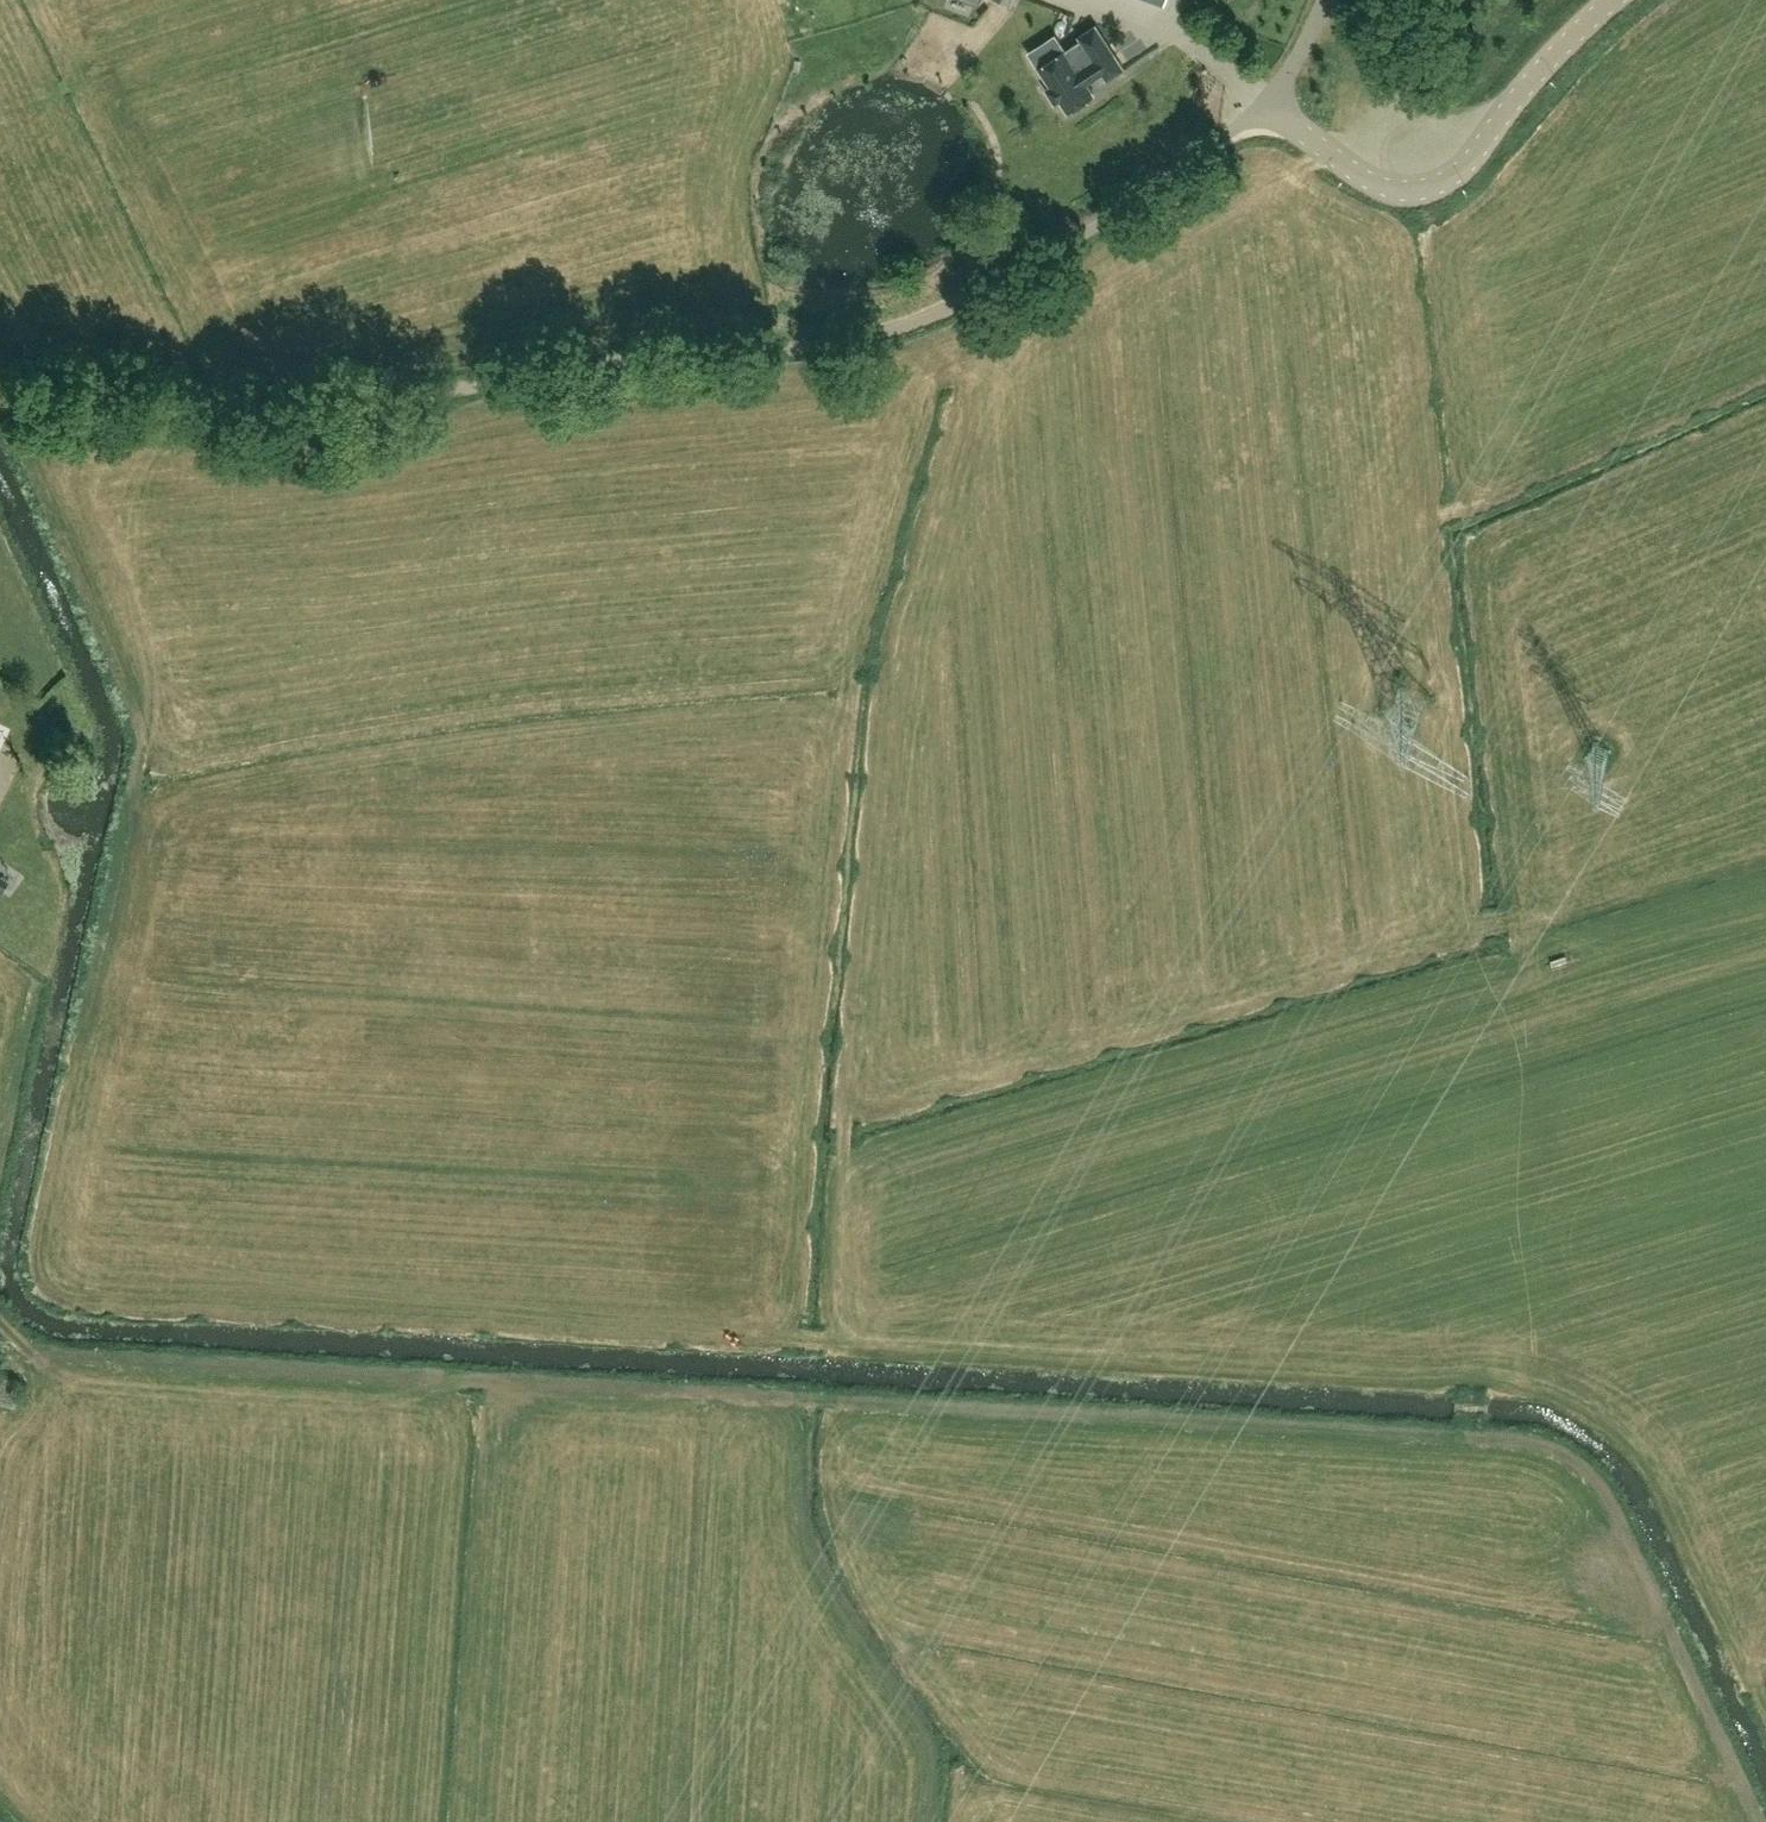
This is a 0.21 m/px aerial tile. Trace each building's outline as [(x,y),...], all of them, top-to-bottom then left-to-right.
[(1107,79),(1124,68),(1096,25),(1079,36),(1081,39),(1065,50),(1064,48),(1038,66),(1051,86),(1046,89),(1055,104),(1060,100),(1067,112),(1094,95),(1082,76),(1098,66),(1107,79)] [(11,886),(0,877),(0,899),(11,886)] [(13,1407),(17,1385),(0,1381),(0,1405),(13,1407)]
